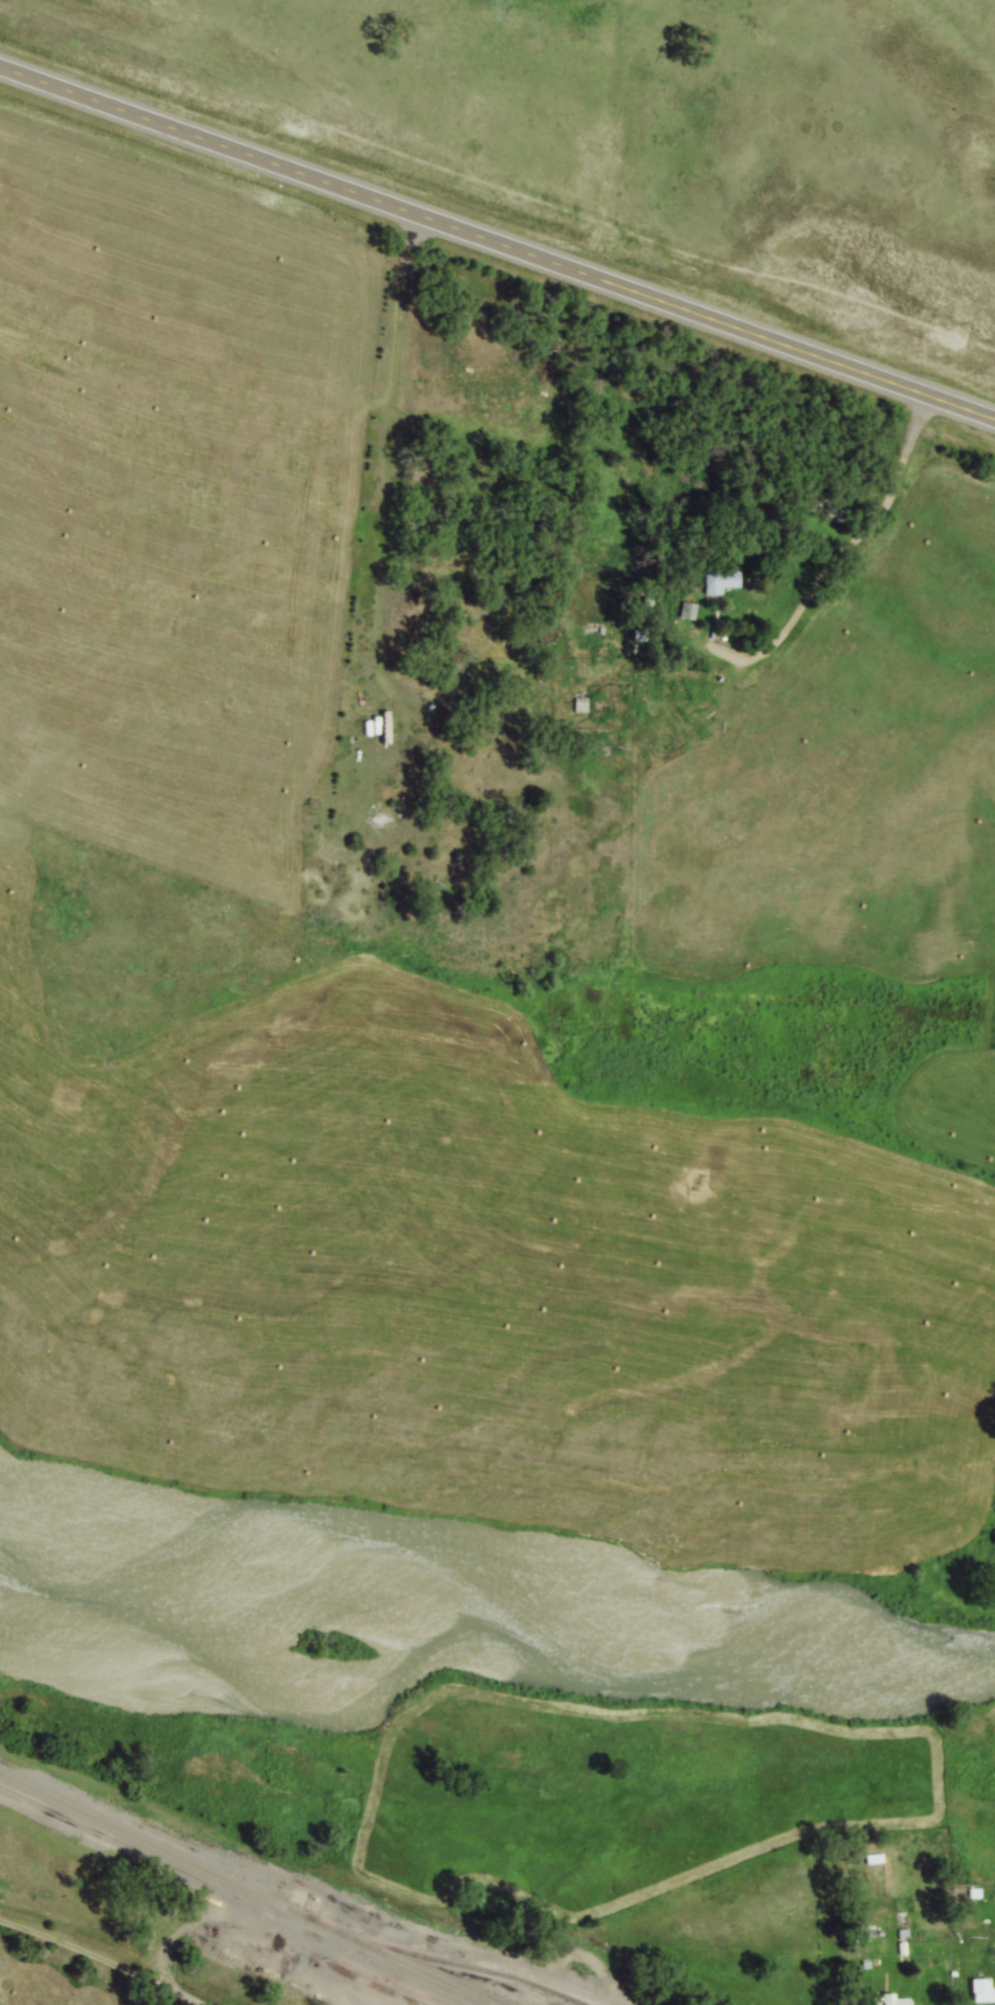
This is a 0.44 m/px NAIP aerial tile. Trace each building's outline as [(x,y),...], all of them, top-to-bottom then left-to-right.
[(724,590),(741,590),(741,571),(707,571),(707,596),(724,596),(724,590)] [(589,715),(589,698),(576,698),(576,715),(589,715)] [(885,1865),(885,1856),(868,1856),(868,1865),(885,1865)] [(976,1992),(976,2004),(994,2004),(994,1992),(976,1992)] [(914,2000),(897,2000),(897,1995),(882,1995),(883,2004),(915,2004),(914,2000)]
